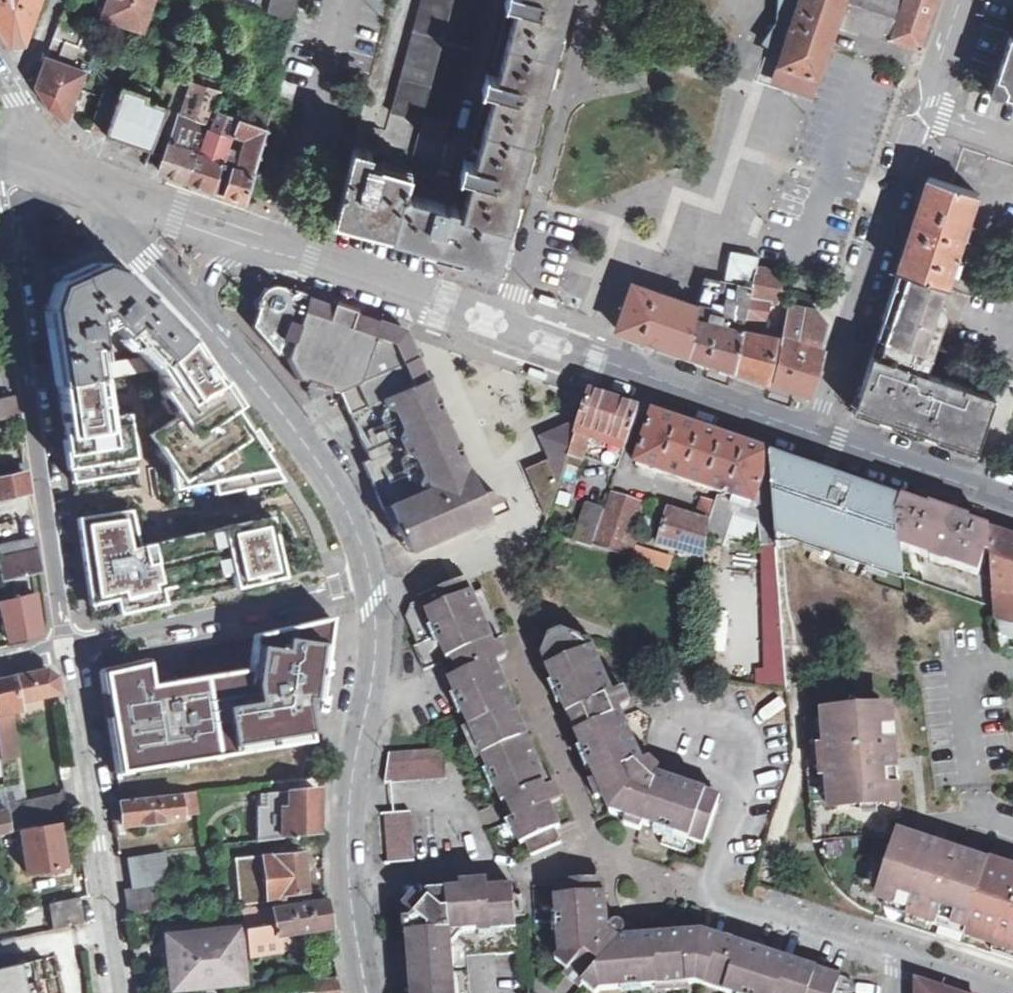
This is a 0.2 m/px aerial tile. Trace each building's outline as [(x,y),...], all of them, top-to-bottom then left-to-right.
[(12,42),(26,42),(40,0),(0,0),(0,22),(12,42)] [(141,28),(151,0),(107,0),(102,14),(141,28)] [(298,0),(271,0),(267,14),(293,20),(298,0)] [(392,112),(422,120),(454,0),(422,0),(392,112)] [(422,120),(415,144),(442,151),(450,121),(482,0),(454,0),(422,120)] [(510,224),(522,182),(545,95),(567,11),(570,0),(508,0),(506,6),(517,9),(499,79),(486,75),(482,89),(495,92),(476,163),(464,160),(460,175),(472,178),(463,211),(510,224)] [(839,21),(846,0),(801,0),(801,2),(780,0),(777,19),(769,33),(776,37),(786,43),(773,77),(794,84),(812,89),(815,90),(839,21)] [(890,38),(903,0),(846,0),(839,21),(890,38)] [(890,38),(922,49),(938,0),(903,0),(890,38)] [(62,18),(38,84),(50,103),(69,121),(97,31),(62,18)] [(1009,30),(997,66),(993,65),(986,87),(1012,96),(1012,32),(1009,30)] [(216,98),(219,90),(193,81),(184,107),(210,115),(211,114),(216,98)] [(139,90),(150,94),(152,87),(142,83),(139,90)] [(120,91),(106,86),(95,116),(111,122),(107,133),(153,149),(168,107),(148,100),(150,94),(139,90),(123,84),(120,91)] [(216,98),(211,114),(237,124),(239,120),(243,108),(216,98)] [(225,161),(216,191),(224,193),(247,201),(256,171),(270,117),(243,108),(239,120),(237,124),(235,132),(234,136),(246,140),(239,165),(233,163),(233,164),(225,161)] [(111,122),(95,116),(91,127),(107,133),(111,122)] [(161,169),(160,172),(189,182),(199,152),(202,152),(208,130),(206,129),(193,125),(195,119),(188,117),(186,123),(178,120),(161,169)] [(199,152),(189,182),(216,191),(225,161),(234,136),(235,132),(230,131),(227,137),(208,130),(202,152),(199,152)] [(373,149),(355,144),(336,216),(384,229),(417,239),(433,243),(463,251),(461,258),(499,267),(501,259),(510,224),(463,211),(451,209),(454,197),(453,197),(453,194),(452,192),(450,190),(449,189),(452,177),(438,172),(408,169),(371,158),(373,149)] [(442,151),(415,144),(408,169),(438,172),(442,151)] [(897,270),(942,286),(977,191),(932,175),(897,270)] [(45,308),(50,339),(57,387),(113,377),(153,371),(187,339),(123,271),(99,263),(53,284),(45,308)] [(753,266),(749,284),(732,366),(749,372),(765,378),(775,335),(761,330),(773,269),(753,266)] [(942,286),(897,270),(868,352),(913,367),(942,286)] [(695,302),(685,350),(697,354),(721,363),(732,366),(749,284),(701,272),(695,302)] [(685,350),(695,302),(631,280),(614,325),(649,338),(685,350)] [(338,396),(342,394),(367,335),(329,322),(291,309),(291,302),(287,294),(282,289),(276,287),(269,287),(264,289),(252,327),(269,347),(279,339),(290,344),(284,359),(300,382),(310,386),(307,393),(314,400),(320,398),(324,392),(338,396)] [(291,302),(291,309),(329,322),(367,335),(395,345),(411,387),(417,402),(460,503),(477,496),(408,333),(282,289),(287,294),(291,302)] [(536,296),(533,304),(552,310),(555,302),(536,296)] [(812,307),(785,303),(779,336),(770,379),(789,385),(806,391),(821,348),(821,323),(812,307)] [(395,345),(367,335),(342,394),(350,415),(411,387),(395,345)] [(174,417),(146,437),(171,466),(175,498),(286,483),(231,388),(187,339),(153,371),(167,389),(161,392),(174,417)] [(913,367),(868,352),(852,399),(849,406),(973,449),(975,442),(992,394),(979,390),(913,367)] [(525,381),(548,388),(551,378),(528,371),(525,381)] [(113,377),(57,387),(59,403),(60,414),(71,490),(139,488),(131,418),(118,418),(113,377)] [(411,387),(350,415),(369,461),(361,464),(382,511),(389,508),(399,532),(409,553),(503,512),(498,499),(492,497),(490,495),(484,492),(477,496),(460,503),(417,402),(411,387)] [(15,411),(13,395),(0,398),(0,414),(15,411)] [(579,426),(569,457),(583,462),(585,458),(619,470),(638,412),(589,395),(584,410),(579,426)] [(637,466),(721,495),(739,501),(760,508),(775,513),(772,465),(772,459),(760,454),(662,421),(653,417),(637,466)] [(529,474),(548,521),(561,480),(569,457),(579,426),(542,442),(551,464),(529,474)] [(569,457),(561,480),(574,484),(583,462),(569,457)] [(777,466),(772,465),(775,513),(775,535),(781,536),(901,579),(899,552),(896,518),(899,509),(873,500),(853,494),(851,489),(845,487),(840,487),(838,494),(822,489),(823,483),(777,466)] [(0,480),(0,501),(28,495),(25,474),(0,480)] [(712,527),(708,539),(725,545),(739,501),(721,495),(719,503),(717,509),(712,527)] [(641,507),(611,496),(605,514),(594,547),(634,561),(643,536),(632,532),(641,507)] [(717,509),(719,503),(707,500),(705,506),(711,508),(717,509)] [(899,552),(992,581),(988,533),(901,503),(899,509),(896,518),(899,552)] [(698,523),(705,525),(711,508),(705,506),(698,523)] [(594,547),(605,514),(588,508),(577,541),(594,547)] [(705,525),(712,527),(717,509),(711,508),(705,525)] [(762,578),(777,576),(775,535),(775,513),(760,508),(761,548),(762,578)] [(135,510),(76,518),(88,612),(118,605),(123,621),(171,610),(167,594),(234,580),(238,595),(291,583),(278,515),(143,547),(135,510)] [(705,525),(698,523),(671,514),(660,546),(704,561),(707,540),(708,539),(712,527),(705,525)] [(540,544),(539,546),(548,550),(555,534),(545,530),(540,544)] [(988,533),(992,581),(994,613),(996,640),(1005,640),(1007,639),(1007,628),(1012,630),(1012,542),(988,533)] [(40,572),(35,541),(0,547),(0,567),(2,581),(11,579),(29,575),(40,572)] [(4,621),(9,641),(41,633),(29,575),(11,579),(15,599),(0,602),(0,600),(0,622),(4,621)] [(777,576),(762,578),(765,667),(781,667),(780,647),(778,586),(777,576)] [(467,580),(407,605),(404,614),(417,645),(413,646),(423,670),(442,662),(519,844),(526,843),(530,856),(562,843),(555,828),(559,826),(551,804),(557,800),(561,794),(560,789),(554,787),(550,787),(544,789),(532,762),(490,663),(504,656),(504,649),(500,645),(495,643),(494,639),(502,632),(496,620),(482,589),(471,592),(467,580)] [(330,617),(321,619),(326,644),(330,617)] [(147,659),(101,669),(99,673),(102,694),(107,693),(111,716),(106,717),(109,730),(115,773),(310,741),(306,713),(305,706),(319,703),(326,644),(321,619),(259,634),(253,635),(249,669),(172,681),(171,675),(164,676),(164,683),(151,685),(147,659)] [(553,627),(541,654),(567,716),(570,715),(573,724),(577,733),(575,734),(608,812),(637,822),(663,831),(659,843),(673,849),(691,840),(702,846),(714,805),(652,784),(649,780),(655,770),(655,767),(653,763),(650,761),(646,761),(638,768),(635,764),(612,710),(628,702),(629,699),(628,696),(626,693),(623,692),(604,696),(581,639),(553,627)] [(781,667),(765,667),(766,688),(782,689),(781,667)] [(0,679),(0,760),(17,756),(10,709),(19,707),(17,701),(58,692),(55,676),(46,670),(0,679)] [(305,706),(306,713),(317,711),(319,703),(305,706)] [(872,916),(872,919),(958,948),(985,866),(956,856),(954,860),(940,855),(926,850),(928,846),(899,835),(890,836),(888,821),(898,820),(895,773),(889,773),(889,768),(888,760),(887,747),(893,746),(891,714),(878,714),(849,705),(843,717),(802,721),(809,843),(819,843),(821,850),(818,851),(821,864),(823,870),(826,876),(830,882),(834,888),(838,893),(842,898),(848,903),(872,916)] [(391,754),(385,784),(443,778),(440,749),(391,754)] [(260,840),(315,833),(315,788),(268,793),(268,805),(259,806),(260,840)] [(199,791),(180,793),(182,814),(200,813),(199,791)] [(13,793),(5,795),(9,812),(12,831),(29,828),(67,819),(63,792),(15,801),(13,793)] [(182,814),(180,793),(120,800),(122,822),(122,825),(182,819),(182,814)] [(122,822),(120,800),(110,802),(113,823),(122,822)] [(12,831),(9,812),(0,814),(0,834),(12,831)] [(406,812),(381,814),(384,862),(412,860),(406,812)] [(29,828),(12,831),(12,835),(20,834),(26,870),(63,866),(57,823),(29,828)] [(128,858),(133,887),(168,881),(165,850),(128,858)] [(306,897),(301,852),(236,860),(241,904),(306,897)] [(958,948),(1012,966),(1012,880),(1011,880),(999,875),(1000,871),(985,866),(958,948)] [(600,881),(557,885),(562,960),(559,964),(571,976),(576,970),(591,983),(588,988),(593,992),(608,992),(700,986),(708,989),(709,985),(728,991),(728,992),(858,992),(858,989),(855,985),(842,980),(839,987),(778,967),(742,955),(736,945),(737,943),(734,942),(731,941),(730,944),(719,947),(701,941),(624,949),(623,941),(625,940),(628,935),(628,931),(625,927),(622,925),(618,925),(612,931),(604,932),(600,881)] [(151,885),(124,889),(128,914),(155,910),(151,885)] [(472,961),(529,955),(527,930),(519,931),(519,922),(530,921),(529,898),(518,899),(517,888),(429,896),(430,903),(425,906),(417,902),(412,903),(409,908),(409,911),(411,916),(415,918),(411,923),(406,924),(406,930),(407,941),(411,941),(412,962),(409,962),(411,992),(474,992),(472,961)] [(244,908),(251,955),(278,951),(276,932),(329,925),(324,896),(244,908)] [(78,898),(49,903),(52,928),(82,923),(78,898)] [(235,929),(168,937),(174,987),(241,978),(235,929)] [(44,958),(0,967),(0,992),(52,992),(44,958)] [(306,992),(340,992),(338,979),(314,983),(315,991),(306,992)] [(918,983),(918,992),(948,992),(918,983)]
